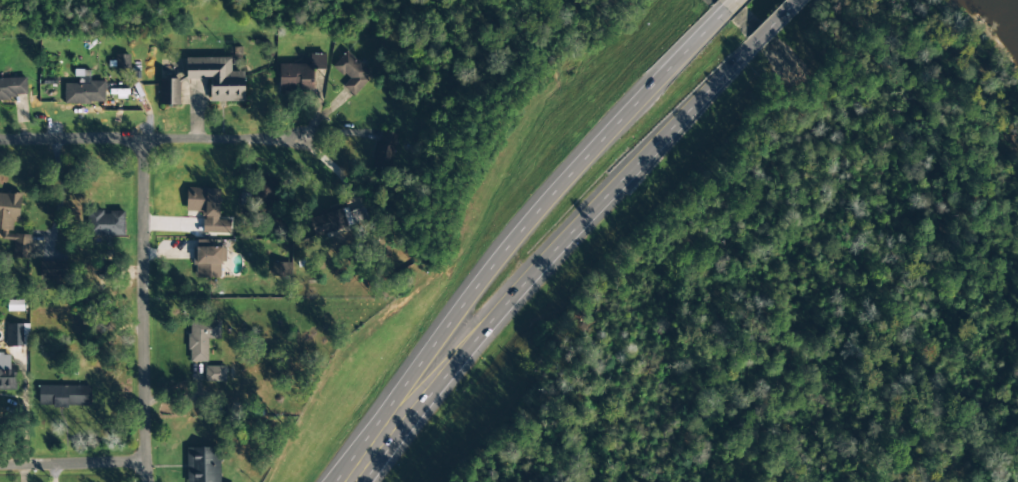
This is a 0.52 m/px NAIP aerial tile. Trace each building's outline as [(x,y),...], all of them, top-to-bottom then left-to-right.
[(342,87),(352,96),(371,75),(346,52),(332,66),(348,81),(342,87)] [(128,68),(129,56),(115,55),(115,68),(128,68)] [(279,64),(278,90),(312,91),(312,70),(325,70),(325,55),(310,55),(310,65),(279,64)] [(210,103),(244,102),(243,72),(230,72),(230,58),(185,59),(186,80),(209,80),(210,103)] [(105,82),(89,81),(90,70),(74,70),(73,84),(64,84),(64,104),(104,104),(105,82)] [(26,98),(26,79),(0,79),(0,99),(26,98)] [(160,106),(179,106),(179,79),(159,80),(160,106)] [(219,189),(186,188),(186,212),(203,212),(202,233),(229,234),(230,221),(218,220),(219,189)] [(0,193),(0,231),(12,232),(13,222),(19,222),(20,194),(0,193)] [(314,237),(368,222),(364,207),(348,212),(346,208),(309,219),(314,237)] [(123,237),(124,213),(103,212),(103,211),(88,211),(88,236),(123,237)] [(30,236),(3,234),(3,240),(14,241),(13,257),(29,258),(30,236)] [(212,240),(194,241),(195,279),(220,278),(220,263),(225,262),(225,248),(212,248),(212,240)] [(66,279),(65,262),(40,263),(40,280),(66,279)] [(291,275),(291,263),(272,264),(272,276),(291,275)] [(219,321),(189,322),(190,362),(207,362),(207,339),(220,339),(219,321)] [(5,347),(28,347),(28,325),(5,324),(5,347)] [(15,391),(15,365),(9,365),(9,354),(0,354),(0,391),(15,391)] [(225,367),(205,367),(205,382),(225,382),(225,367)] [(90,407),(90,387),(39,386),(39,406),(90,407)] [(185,449),(186,481),(220,481),(219,448),(185,449)]
